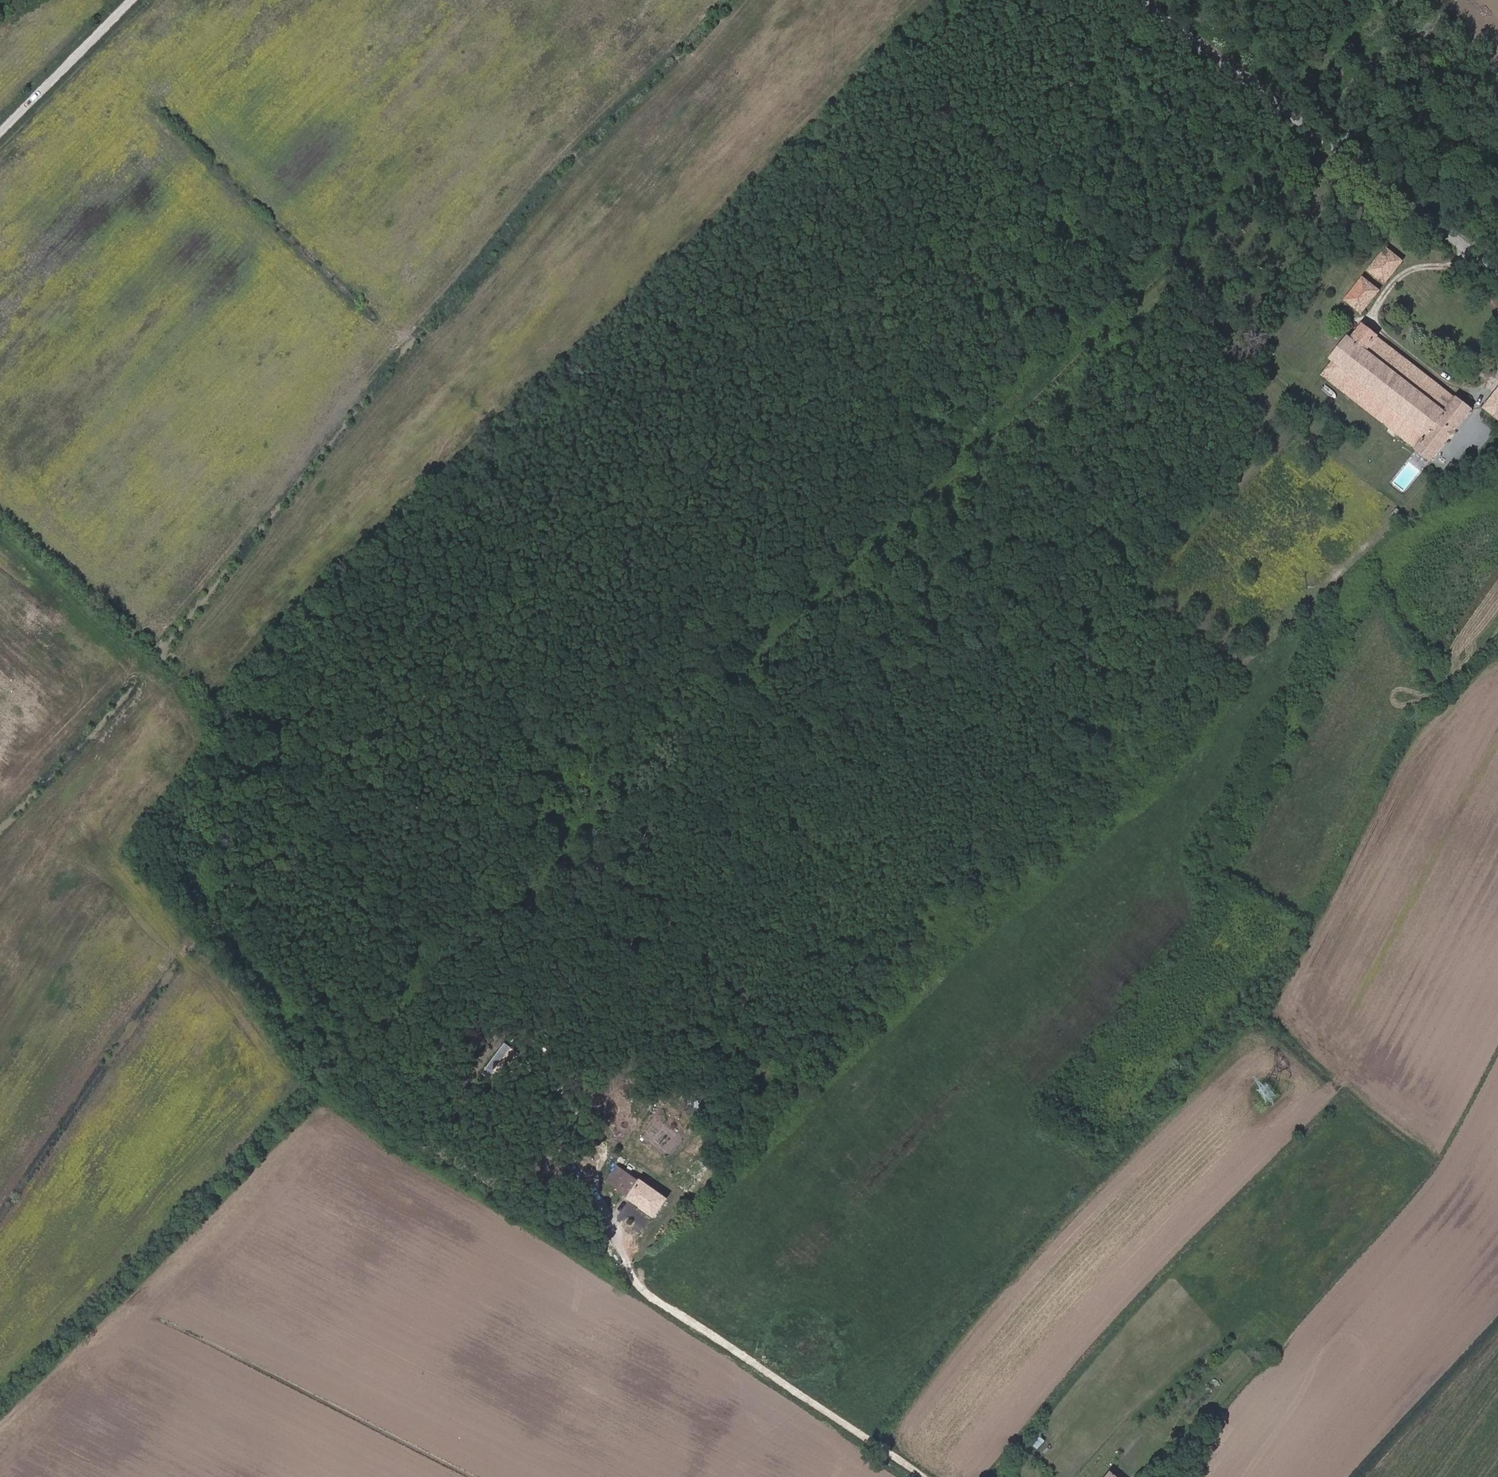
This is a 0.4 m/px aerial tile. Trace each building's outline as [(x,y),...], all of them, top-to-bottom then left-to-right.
[(1409,258),(1395,247),(1379,267),(1394,278),(1409,258)] [(1372,276),(1357,296),(1371,306),(1386,286),(1372,276)] [(1387,333),(1373,322),(1361,337),(1358,334),(1336,360),(1339,364),(1330,376),(1438,461),(1480,405),(1464,393),(1462,393),(1388,336),(1387,333)] [(552,785),(563,796),(569,790),(560,778),(552,785)] [(618,1230),(641,1243),(666,1205),(624,1178),(613,1193),(625,1202),(620,1212),(627,1217),(618,1230)] [(1031,1444),(1038,1449),(1046,1440),(1038,1435),(1031,1444)]
